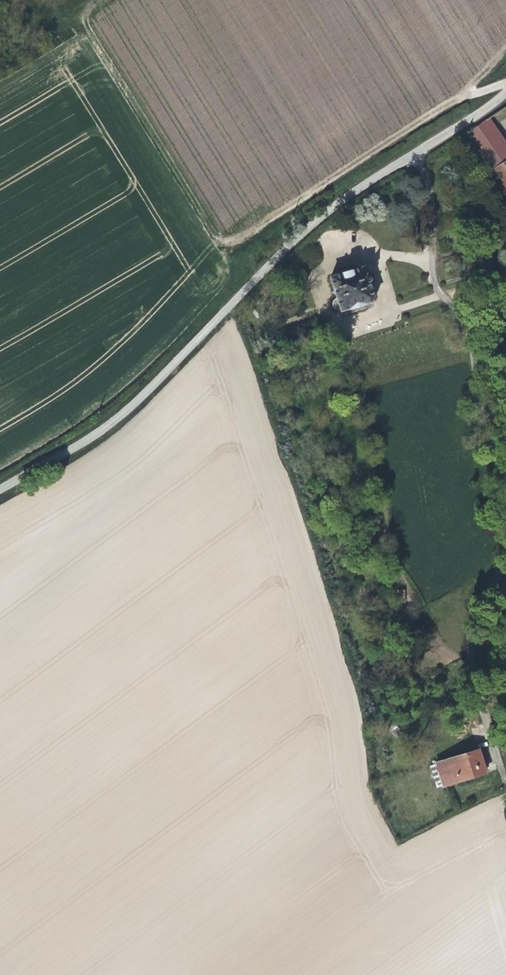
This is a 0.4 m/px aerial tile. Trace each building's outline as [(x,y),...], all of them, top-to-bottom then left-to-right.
[(490,119),(487,121),(505,150),(505,143),(490,119)] [(487,121),(467,133),(505,192),(505,150),(487,121)] [(368,279),(367,279),(364,270),(330,281),(336,301),(333,304),(332,307),(333,311),(335,313),(342,314),(374,303),(368,285),(370,284),(370,283),(370,282),(370,280),(368,279)] [(487,777),(480,754),(437,767),(444,790),(487,777)]
